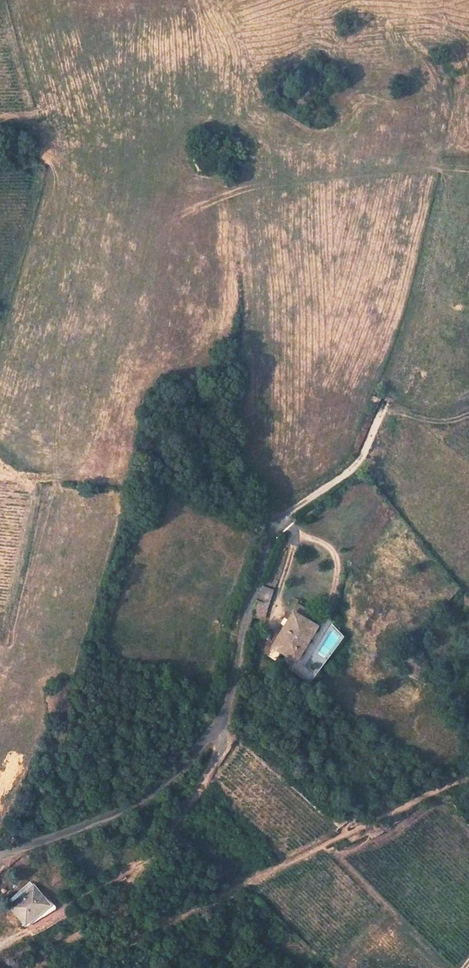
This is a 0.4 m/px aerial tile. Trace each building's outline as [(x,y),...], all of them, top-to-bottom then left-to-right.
[(267,605),(257,603),(253,615),(264,618),(267,605)] [(318,626),(293,611),(273,645),(298,660),(318,626)] [(382,828),(369,835),(371,838),(384,832),(382,828)] [(3,897),(25,923),(49,902),(39,891),(34,885),(24,893),(17,885),(3,897)] [(29,928),(56,903),(43,887),(39,891),(49,902),(25,923),(29,928)]
